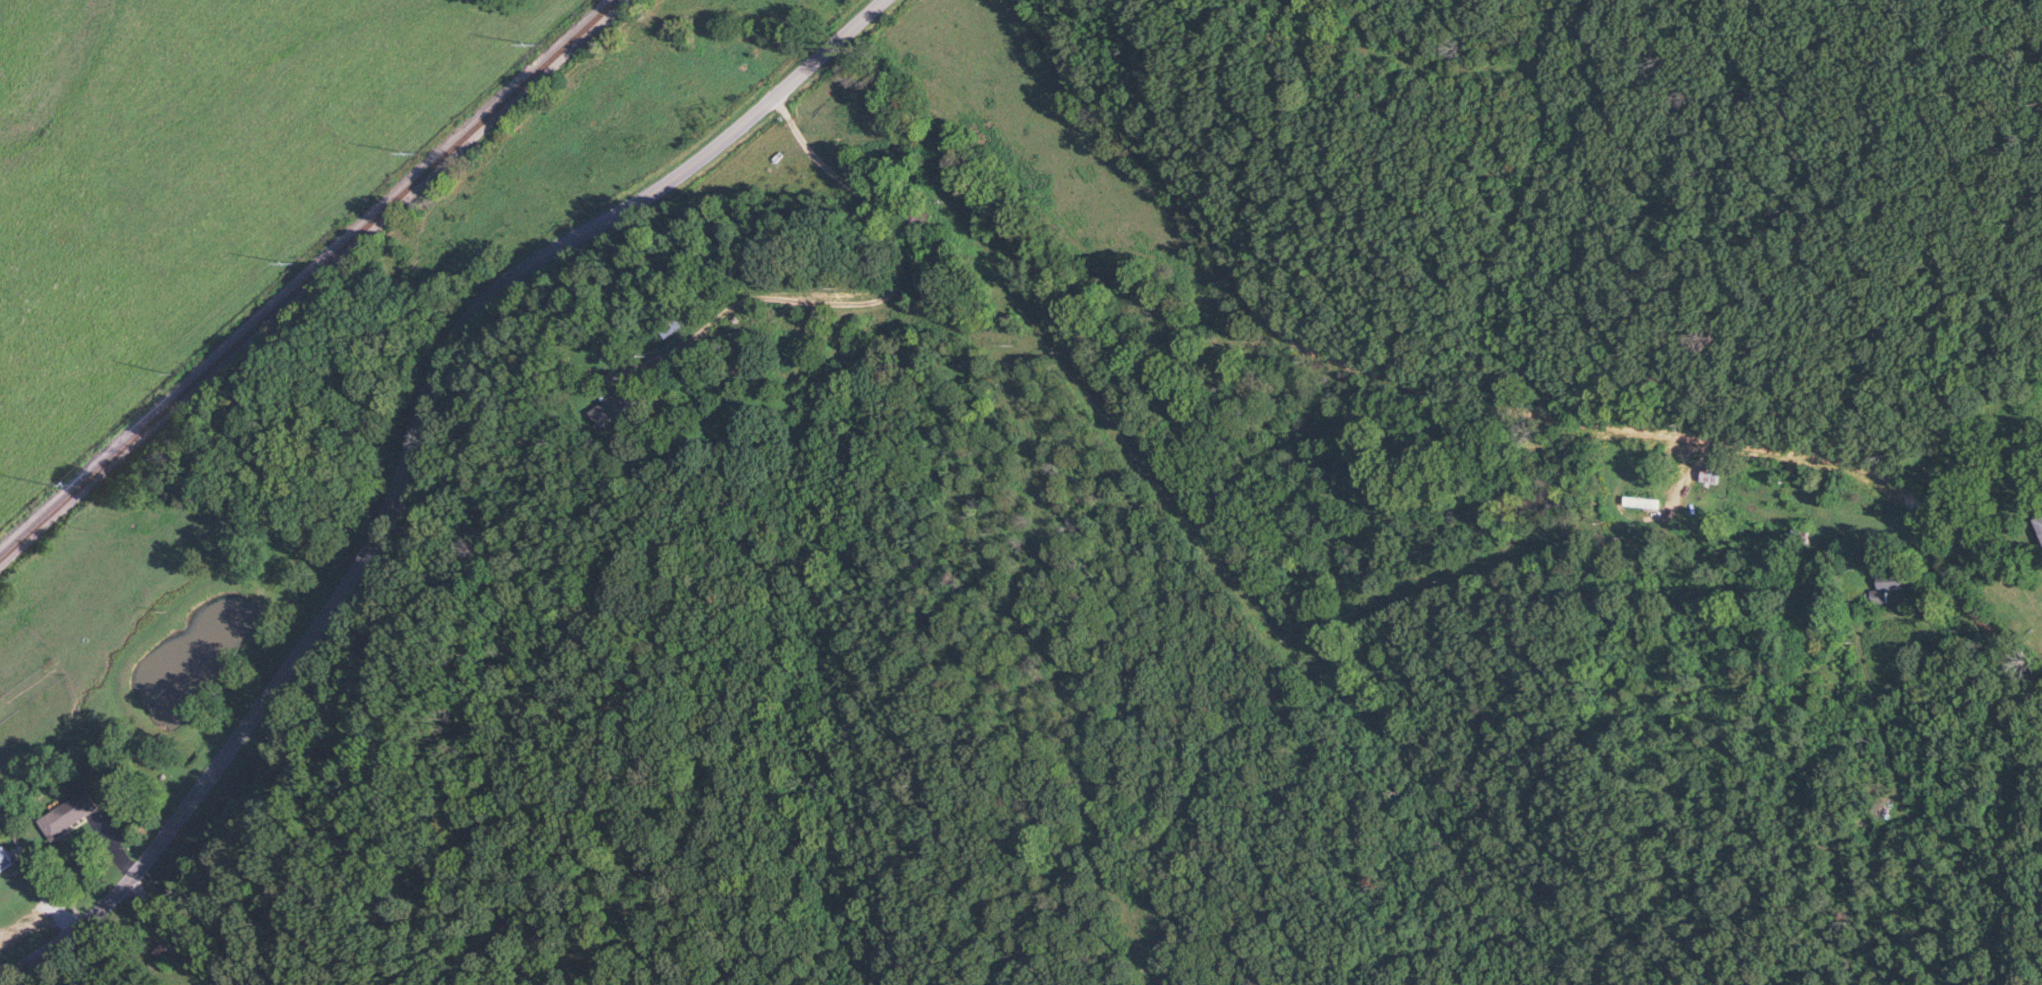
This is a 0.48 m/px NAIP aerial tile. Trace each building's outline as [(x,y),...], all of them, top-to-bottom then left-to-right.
[(669,340),(686,325),(679,317),(662,331),(669,340)] [(602,429),(639,404),(628,387),(591,412),(602,429)] [(1701,482),(1717,486),(1721,471),(1705,467),(1701,482)] [(1910,592),(1911,572),(1876,572),(1876,589),(1870,589),(1869,605),(1887,605),(1887,592),(1910,592)] [(35,819),(47,840),(97,812),(85,791),(35,819)] [(2,847),(0,849),(0,871),(11,865),(2,847)]
